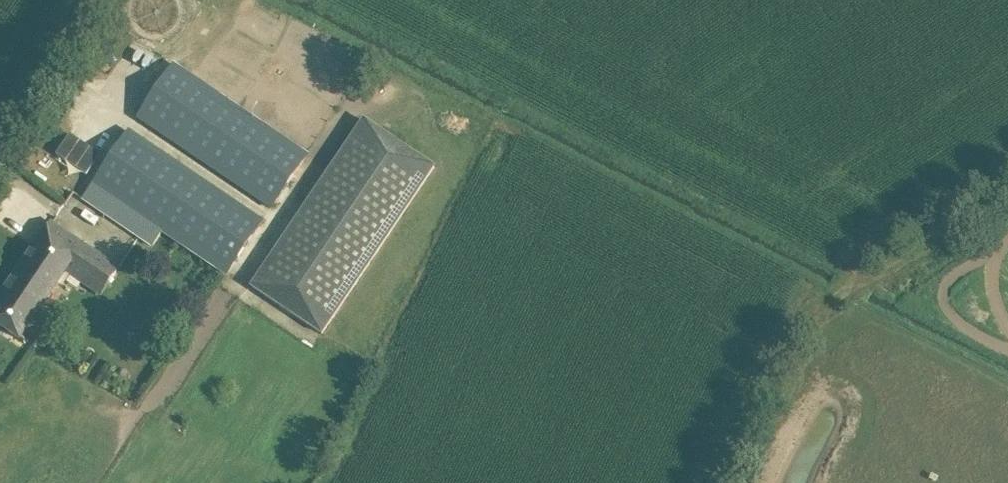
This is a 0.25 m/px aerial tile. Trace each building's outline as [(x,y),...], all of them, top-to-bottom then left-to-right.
[(305,153),(191,76),(175,65),(139,118),(269,206),(305,153)] [(364,118),(250,286),(322,335),(436,167),(364,118)] [(195,176),(146,143),(130,132),(84,200),(155,247),(165,232),(222,272),(258,220),(195,176)] [(68,234),(52,223),(0,299),(0,325),(17,337),(65,266),(90,282),(87,286),(99,293),(116,267),(68,234)]
